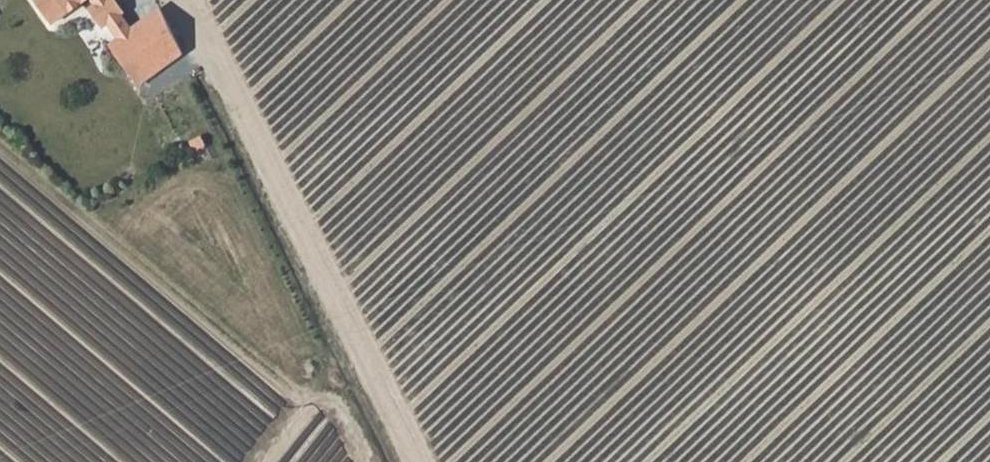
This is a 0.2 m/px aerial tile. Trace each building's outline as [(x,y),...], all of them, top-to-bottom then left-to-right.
[(55,20),(83,0),(41,0),(55,20)] [(92,6),(88,9),(100,26),(104,23),(134,66),(136,65),(176,36),(165,12),(162,7),(134,27),(123,11),(125,9),(118,0),(88,0),(92,6)]
